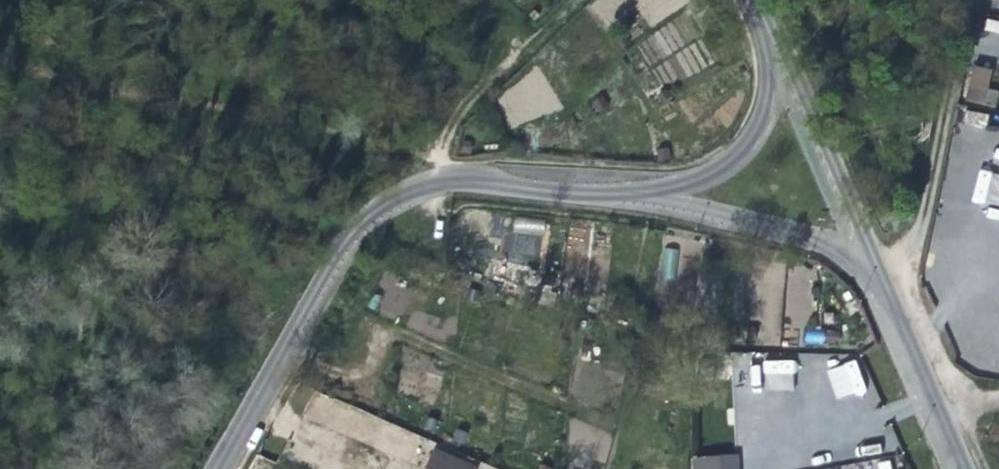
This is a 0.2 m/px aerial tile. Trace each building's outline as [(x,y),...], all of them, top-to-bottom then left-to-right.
[(967,102),(998,108),(998,107),(998,93),(989,92),(993,75),(982,73),(974,72),(967,102)] [(998,206),(998,174),(979,170),(973,201),(998,206)] [(763,360),(764,389),(794,388),(792,359),(763,360)] [(835,400),(865,392),(856,360),(826,368),(835,400)] [(435,453),(428,468),(474,468),(435,453)] [(695,456),(695,468),(740,468),(739,453),(695,456)]
